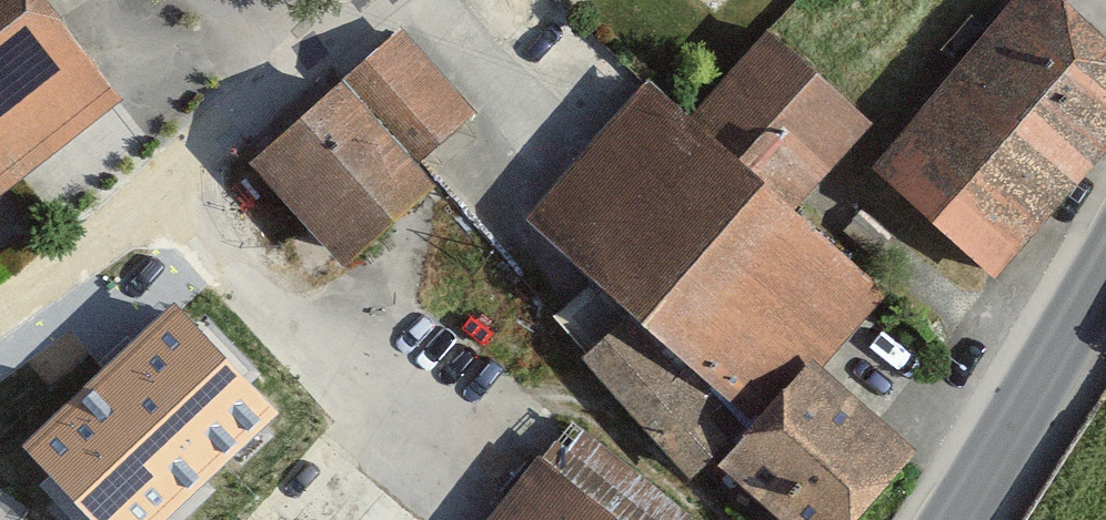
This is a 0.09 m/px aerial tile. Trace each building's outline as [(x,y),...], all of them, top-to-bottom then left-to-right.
[(16,182),(128,98),(50,0),(0,0),(0,161),(16,182)] [(1000,277),(1105,151),(1105,46),(1056,0),(1019,0),(874,168),(1000,277)] [(807,373),(818,384),(896,297),(800,213),(880,123),(770,26),(690,116),(653,83),(532,219),(762,422),(807,373)] [(418,165),(475,114),(404,35),(347,86),(418,165)] [(254,170),(347,271),(439,188),(418,165),(347,86),(254,170)] [(0,161),(0,195),(16,182),(0,161)] [(24,427),(112,519),(143,519),(280,391),(178,283),(24,427)] [(913,471),(818,384),(807,373),(762,422),(705,483),(746,519),(867,519),(913,471)] [(540,458),(490,519),(617,519),(540,458)]
